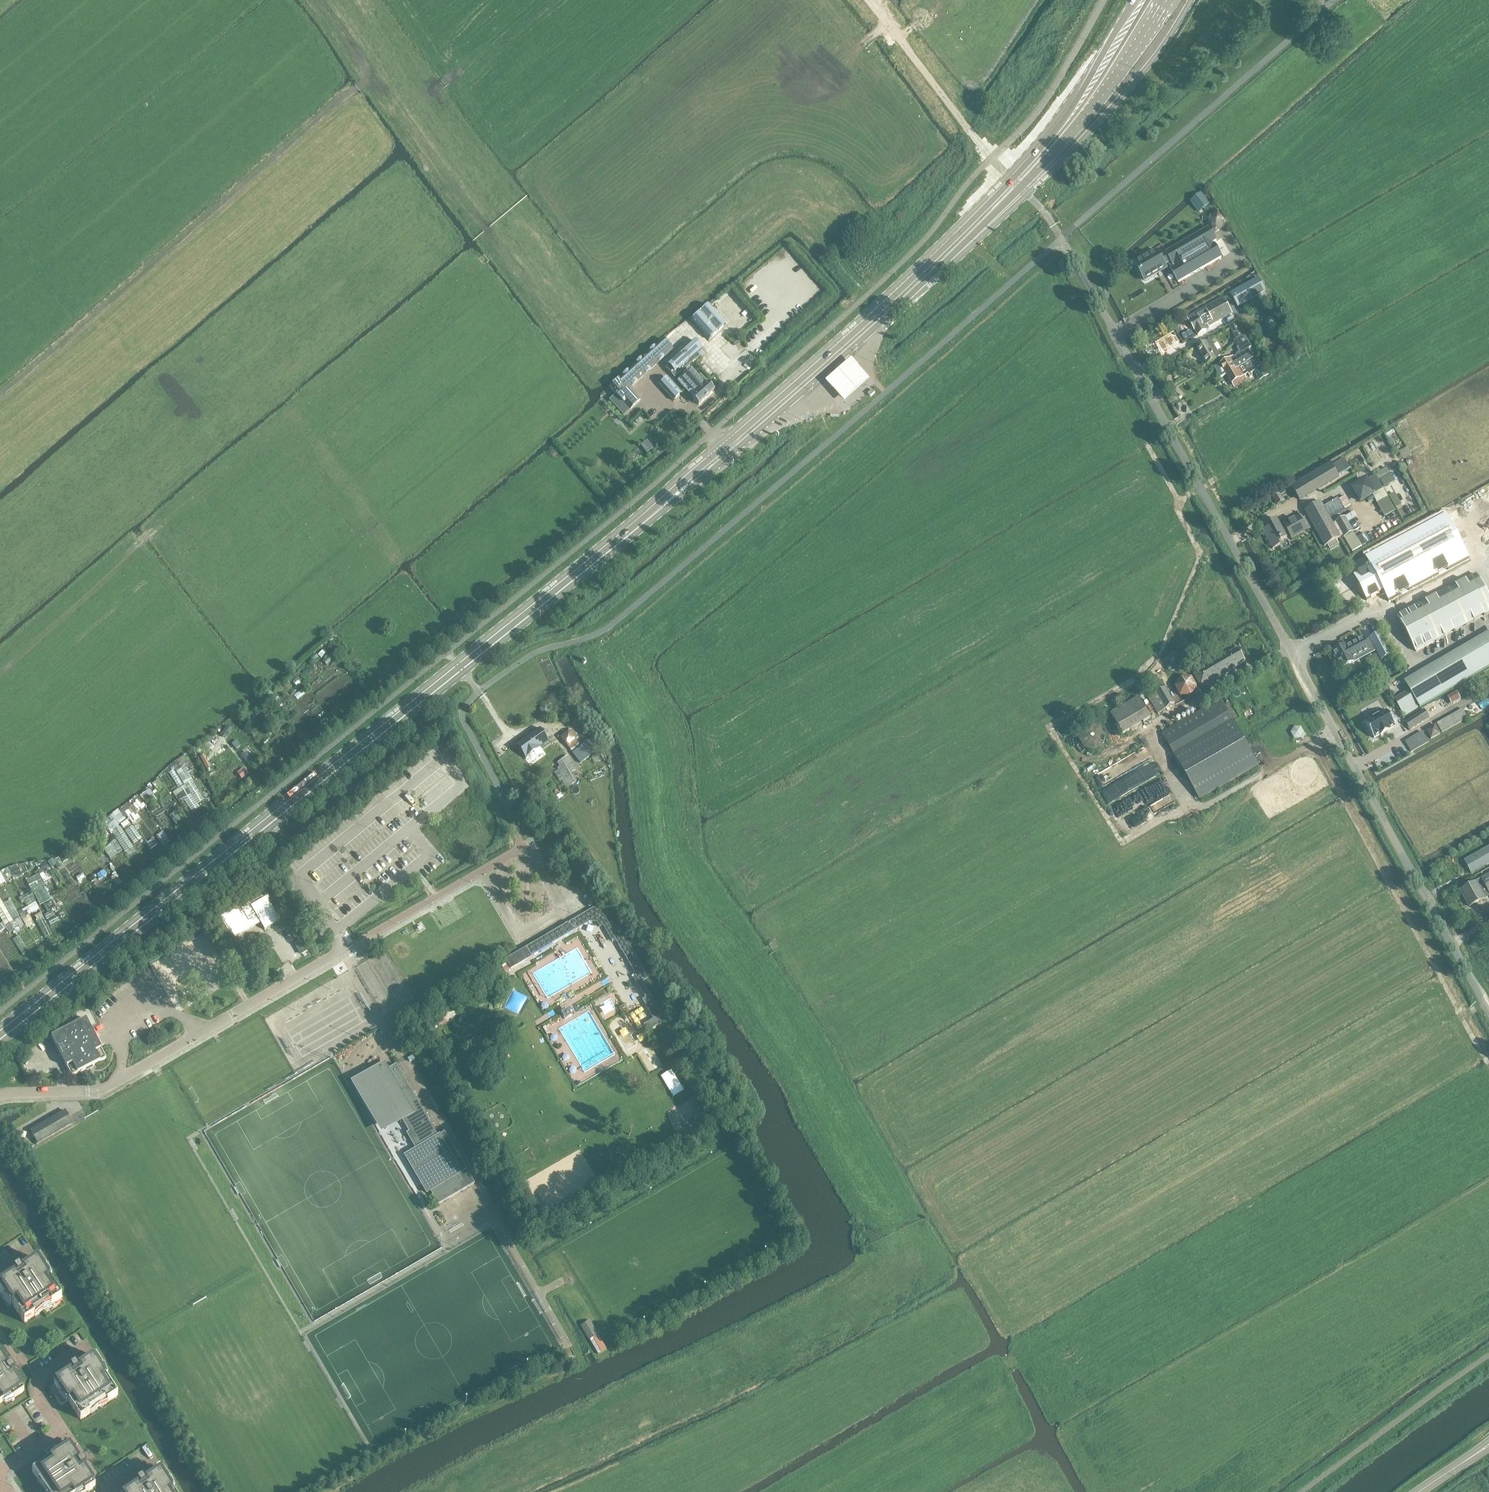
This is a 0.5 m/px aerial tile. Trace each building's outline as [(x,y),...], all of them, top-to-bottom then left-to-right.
[(1201,193),(1190,202),(1199,212),(1209,204),(1201,193)] [(1219,215),(1210,220),(1216,231),(1225,226),(1219,215)] [(1174,267),(1171,269),(1179,282),(1221,258),(1213,243),(1216,241),(1209,228),(1166,253),(1167,254),(1171,262),(1174,267)] [(1171,262),(1167,254),(1160,258),(1156,252),(1136,264),(1145,281),(1166,269),(1164,266),(1171,262)] [(1242,286),(1229,294),(1237,307),(1250,300),(1242,286)] [(1223,297),(1187,318),(1198,336),(1207,331),(1206,330),(1209,328),(1209,327),(1233,314),(1223,297)] [(708,305),(691,320),(709,340),(726,324),(708,305)] [(1268,318),(1265,322),(1266,326),(1269,329),(1274,329),(1277,325),(1276,320),(1272,318),(1268,318)] [(1238,348),(1249,342),(1237,323),(1230,327),(1237,339),(1234,341),(1238,348)] [(1174,332),(1170,335),(1174,342),(1178,339),(1174,332)] [(663,339),(609,387),(616,394),(610,400),(623,415),(640,400),(629,388),(673,350),(663,339)] [(669,366),(666,369),(675,378),(699,356),(697,353),(701,348),(694,340),(667,364),(669,366)] [(1215,347),(1211,340),(1197,348),(1207,365),(1220,356),(1217,351),(1221,349),(1218,345),(1215,347)] [(1222,378),(1227,376),(1240,368),(1257,357),(1257,356),(1254,358),(1249,349),(1252,348),(1249,342),(1238,348),(1237,349),(1239,353),(1236,354),(1237,355),(1234,357),(1233,356),(1216,367),(1222,378)] [(1240,368),(1227,376),(1234,387),(1248,380),(1245,376),(1248,374),(1250,377),(1253,375),(1252,374),(1254,372),(1260,381),(1269,375),(1257,357),(1240,368)] [(852,358),(826,380),(844,401),(870,378),(852,358)] [(691,370),(678,381),(684,388),(692,397),(699,405),(714,391),(707,384),(705,385),(691,370)] [(667,377),(659,385),(673,400),(681,393),(667,377)] [(641,444),(647,452),(654,448),(648,439),(641,444)] [(1330,463),(1292,486),(1300,500),(1339,477),(1330,463)] [(1367,478),(1351,488),(1360,504),(1374,496),(1376,494),(1375,493),(1383,489),(1376,475),(1368,480),(1367,478)] [(1376,494),(1374,496),(1377,503),(1388,497),(1383,489),(1375,493),(1376,494)] [(1280,493),(1273,498),(1278,506),(1285,501),(1280,493)] [(1321,501),(1304,511),(1324,547),(1341,538),(1331,518),(1352,507),(1346,496),(1339,500),(1338,499),(1324,507),(1321,501)] [(1388,497),(1377,503),(1385,517),(1396,511),(1388,497)] [(1354,512),(1345,517),(1348,522),(1356,517),(1354,512)] [(1272,525),(1263,531),(1273,549),(1280,545),(1279,542),(1287,538),(1284,533),(1287,531),(1292,539),(1307,530),(1311,528),(1305,517),(1301,519),(1299,515),(1284,524),(1285,526),(1282,528),(1277,519),(1271,523),(1272,525)] [(1438,516),(1343,570),(1362,604),(1384,592),(1389,600),(1462,559),(1438,516)] [(1345,517),(1335,522),(1344,537),(1354,532),(1348,522),(1345,517)] [(1354,532),(1344,538),(1352,552),(1362,547),(1367,544),(1362,535),(1357,538),(1354,532)] [(1397,616),(1416,651),(1488,613),(1488,599),(1476,574),(1397,616)] [(1333,652),(1344,672),(1354,667),(1351,660),(1359,656),(1360,657),(1378,647),(1369,630),(1351,641),(1352,642),(1333,652)] [(1245,662),(1237,648),(1228,653),(1228,652),(1192,672),(1202,688),(1232,672),(1231,670),(1245,662)] [(1164,660),(1169,671),(1181,669),(1183,658),(1173,652),(1164,660)] [(1185,698),(1200,687),(1189,672),(1174,683),(1185,698)] [(1430,674),(1408,687),(1420,708),(1442,695),(1430,674)] [(1395,690),(1406,686),(1402,675),(1391,680),(1395,690)] [(1155,694),(1148,698),(1157,714),(1175,704),(1166,688),(1165,688),(1161,680),(1150,687),(1155,694)] [(1457,690),(1449,695),(1453,703),(1461,698),(1457,690)] [(1111,712),(1124,733),(1151,717),(1139,696),(1111,712)] [(1220,700),(1162,734),(1170,747),(1178,760),(1200,800),(1259,766),(1233,720),(1232,721),(1229,714),(1220,700)] [(1411,731),(1430,718),(1424,709),(1405,721),(1411,731)] [(1365,722),(1374,738),(1380,735),(1381,736),(1390,731),(1389,730),(1396,726),(1387,710),(1381,714),(1380,712),(1377,711),(1371,715),(1370,717),(1371,719),(1365,722)] [(1436,724),(1427,727),(1431,736),(1439,732),(1436,724)] [(233,731),(229,725),(204,744),(209,750),(233,731)] [(1105,738),(1105,737),(1104,733),(1103,731),(1102,729),(1098,726),(1096,725),(1094,725),(1092,725),(1089,725),(1087,726),(1085,728),(1083,730),(1082,732),(1081,734),(1081,736),(1081,739),(1081,741),(1082,743),(1084,745),(1086,747),(1088,749),(1092,749),(1095,749),(1097,749),(1099,748),(1101,746),(1103,744),(1104,742),(1105,738)] [(1306,734),(1301,726),(1293,726),(1290,731),(1294,738),(1302,738),(1306,734)] [(539,728),(515,745),(525,758),(549,741),(539,728)] [(569,732),(568,731),(559,737),(571,752),(579,745),(575,740),(578,737),(571,730),(569,732)] [(1422,731),(1405,742),(1412,752),(1428,743),(1422,731)] [(236,741),(232,744),(236,749),(240,746),(236,741)] [(550,768),(562,759),(567,756),(563,751),(563,752),(557,743),(540,755),(550,768)] [(590,754),(586,746),(572,754),(576,761),(590,754)] [(246,752),(241,755),(246,762),(251,758),(246,752)] [(547,769),(536,753),(529,758),(540,774),(547,769)] [(204,755),(200,757),(206,769),(210,768),(204,755)] [(568,756),(562,760),(557,763),(560,767),(557,769),(558,770),(554,772),(560,782),(561,782),(566,788),(576,783),(571,775),(569,773),(570,772),(576,768),(568,756)] [(243,768),(237,773),(241,779),(248,774),(243,768)] [(174,770),(169,773),(178,787),(183,784),(174,770)] [(1152,786),(1157,796),(1171,788),(1165,778),(1152,786)] [(157,780),(152,785),(157,790),(162,785),(157,780)] [(185,784),(175,791),(182,801),(192,795),(185,784)] [(149,790),(140,796),(146,804),(155,798),(149,790)] [(128,802),(121,808),(127,816),(132,824),(140,818),(128,802)] [(121,808),(103,821),(112,832),(120,828),(118,826),(120,824),(124,828),(129,824),(124,817),(127,816),(121,808)] [(175,812),(170,816),(176,824),(181,820),(175,812)] [(1465,861),(1471,873),(1488,864),(1488,847),(1465,861)] [(65,854),(60,857),(64,863),(69,859),(65,854)] [(52,859),(48,862),(51,868),(56,865),(52,859)] [(46,862),(36,868),(40,875),(50,869),(46,862)] [(17,865),(8,868),(13,877),(12,877),(14,880),(23,876),(17,865)] [(0,872),(0,873),(5,881),(12,877),(13,877),(8,868),(0,872)] [(1476,882),(1460,891),(1469,906),(1485,898),(1486,899),(1488,897),(1488,874),(1480,879),(1476,882)] [(116,875),(111,878),(117,887),(122,884),(116,875)] [(45,884),(34,890),(41,905),(52,899),(45,884)] [(220,918),(232,939),(260,923),(264,930),(280,921),(268,901),(270,900),(265,892),(220,918)] [(35,902),(18,912),(22,919),(39,909),(35,902)] [(613,932),(597,906),(583,914),(546,935),(552,944),(594,919),(600,928),(603,926),(612,942),(615,941),(636,975),(633,977),(645,998),(642,1000),(653,1019),(643,1025),(647,1032),(661,1023),(658,1017),(662,1015),(643,982),(649,979),(619,928),(613,932)] [(20,918),(14,921),(20,931),(26,928),(20,918)] [(14,921),(9,923),(14,931),(16,935),(21,932),(20,931),(14,921)] [(9,923),(5,926),(9,933),(14,931),(9,923)] [(200,929),(195,932),(198,937),(203,934),(202,932),(205,930),(204,927),(200,929)] [(546,935),(526,947),(532,957),(552,944),(546,935)] [(307,951),(301,941),(296,944),(302,954),(307,951)] [(526,947),(505,960),(511,969),(532,957),(526,947)] [(634,1020),(645,1014),(642,1007),(631,1014),(634,1020)] [(568,1008),(561,1013),(565,1019),(572,1015),(568,1008)] [(86,1019),(51,1037),(71,1076),(106,1059),(86,1019)] [(463,1040),(473,1050),(481,1042),(471,1032),(463,1040)] [(356,1079),(362,1089),(364,1092),(382,1123),(395,1116),(398,1115),(401,1120),(408,1132),(406,1133),(415,1150),(404,1156),(426,1194),(430,1192),(437,1205),(467,1188),(459,1175),(461,1174),(439,1136),(437,1137),(396,1065),(387,1070),(384,1063),(356,1079)] [(29,1130),(37,1143),(72,1124),(64,1110),(29,1130)] [(12,1278),(10,1275),(19,1268),(23,1274),(24,1273),(23,1271),(40,1259),(0,1193),(0,1286),(12,1278)] [(23,1271),(24,1273),(23,1274),(19,1268),(10,1275),(12,1278),(0,1286),(0,1290),(5,1297),(7,1295),(12,1303),(12,1304),(25,1322),(35,1316),(33,1313),(50,1302),(52,1305),(62,1298),(49,1279),(44,1271),(47,1270),(40,1259),(23,1271)] [(590,1320),(580,1325),(588,1339),(597,1334),(590,1320)] [(0,1353),(0,1403),(13,1394),(14,1397),(24,1390),(13,1373),(11,1375),(10,1373),(15,1370),(9,1360),(6,1362),(0,1353)] [(68,1374),(49,1387),(61,1406),(69,1401),(81,1419),(91,1412),(89,1410),(106,1399),(108,1401),(118,1395),(106,1376),(105,1376),(100,1368),(103,1366),(96,1356),(79,1367),(81,1370),(79,1370),(76,1365),(66,1371),(68,1374)] [(46,1451),(50,1459),(32,1471),(39,1481),(42,1479),(50,1491),(80,1491),(84,1490),(85,1491),(87,1491),(96,1486),(84,1469),(82,1470),(81,1469),(87,1465),(80,1456),(77,1458),(65,1439),(46,1451)] [(146,1481),(147,1483),(146,1484),(142,1478),(133,1485),(135,1488),(129,1491),(174,1491),(172,1489),(167,1482),(170,1480),(163,1469),(146,1481)]
